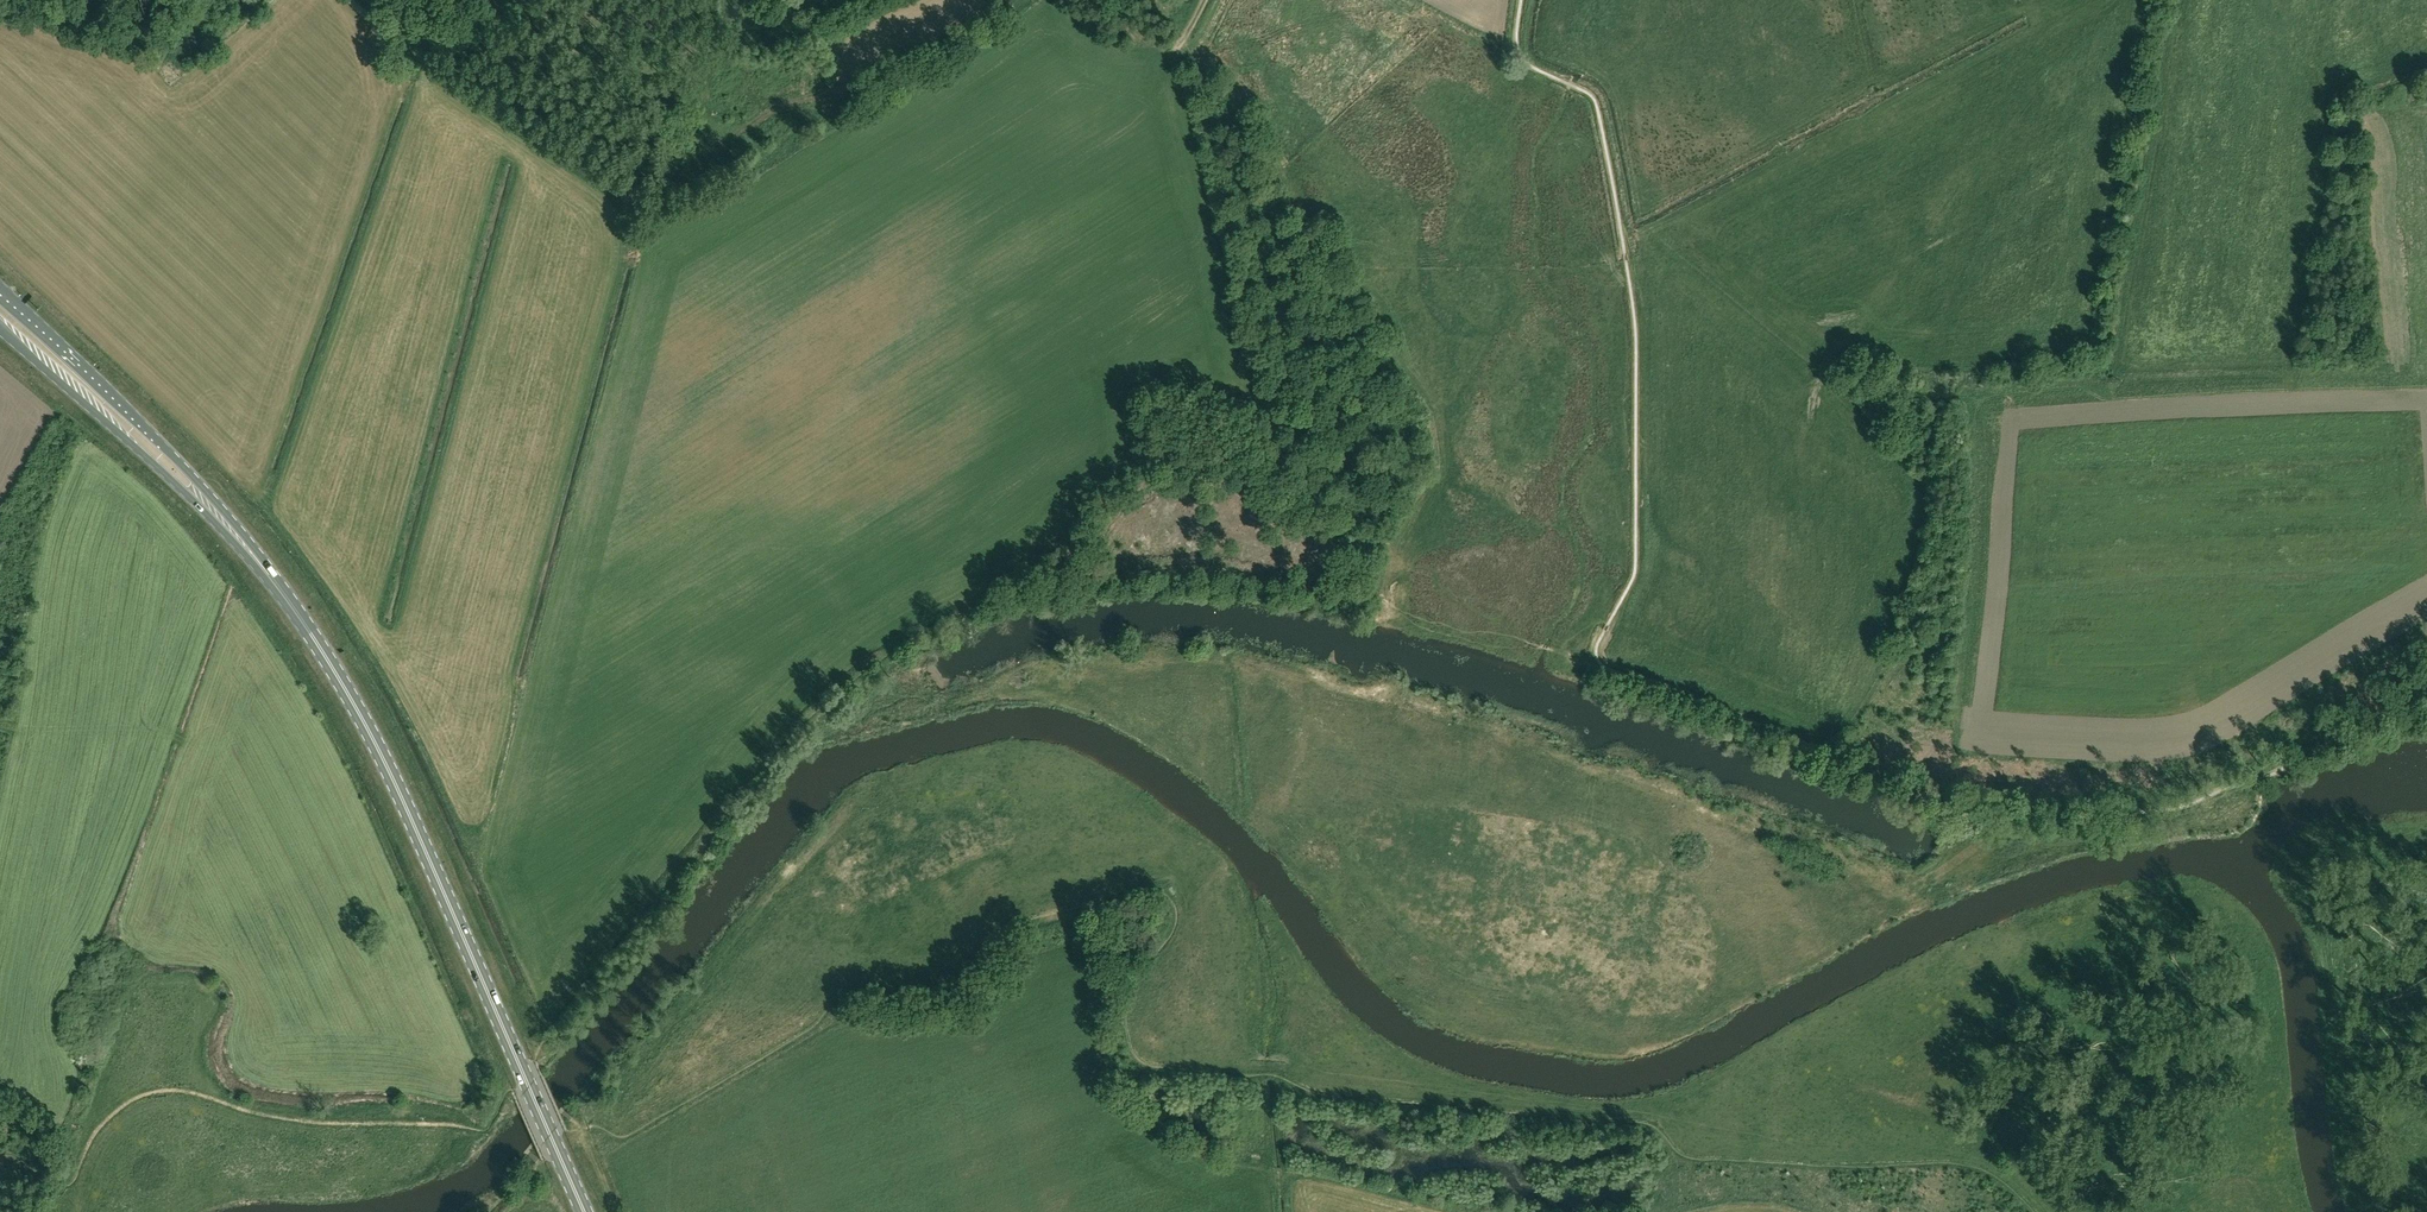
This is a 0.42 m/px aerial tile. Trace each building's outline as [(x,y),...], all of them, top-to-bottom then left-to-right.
[(1365,312),(1378,306),(1374,298),(1361,304),(1365,312)]
